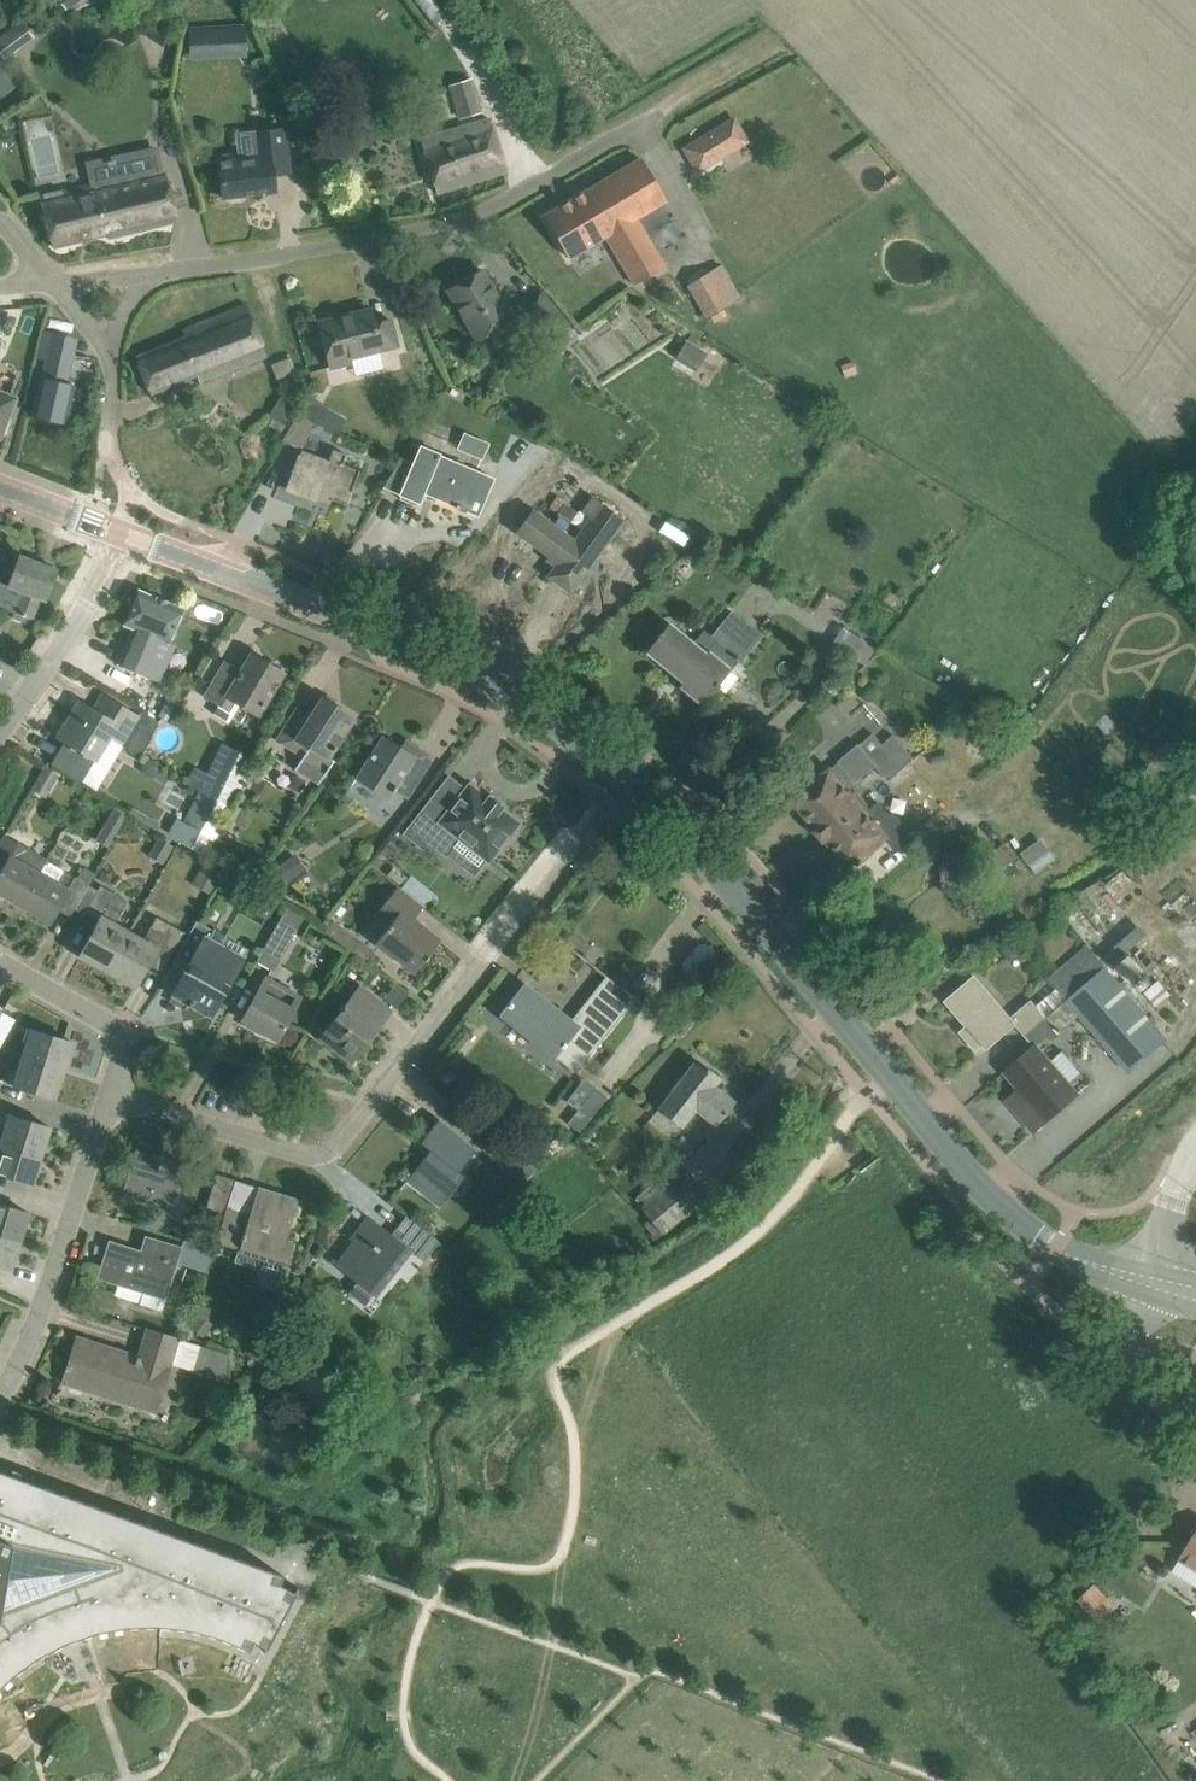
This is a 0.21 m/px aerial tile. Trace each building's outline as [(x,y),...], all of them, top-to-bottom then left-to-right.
[(66,10),(80,0),(58,0),(66,10)] [(433,26),(452,13),(443,0),(415,0),(433,26)] [(5,60),(35,38),(22,19),(0,36),(0,54),(5,60)] [(245,24),(189,26),(190,50),(246,48),(245,24)] [(14,87),(0,68),(0,97),(14,87)] [(452,85),(462,119),(481,114),(471,79),(452,85)] [(681,143),(697,171),(751,142),(736,114),(681,143)] [(505,172),(497,149),(488,119),(420,140),(437,193),(505,172)] [(290,173),(287,149),(284,128),(258,131),(260,155),(218,160),(222,197),(276,191),(274,175),(290,173)] [(90,184),(39,196),(53,247),(107,233),(108,238),(177,220),(164,168),(121,178),(115,154),(84,161),(90,184)] [(667,203),(652,178),(640,158),(544,214),(570,259),(606,238),(635,287),(667,268),(639,220),(667,203)] [(499,300),(494,290),(481,270),(448,289),(477,338),(515,316),(504,298),(499,300)] [(706,317),(727,305),(708,272),(688,283),(706,317)] [(577,336),(566,323),(540,292),(526,304),(562,348),(577,336)] [(136,355),(151,394),(197,375),(199,382),(267,356),(246,303),(182,329),(185,336),(136,355)] [(397,344),(396,342),(390,319),(374,323),(371,309),(319,322),(330,366),(350,361),(349,357),(397,344)] [(64,352),(68,336),(43,330),(36,358),(46,360),(33,416),(65,423),(74,384),(67,383),(73,354),(64,352)] [(686,340),(677,356),(698,366),(706,350),(686,340)] [(354,365),(326,366),(327,381),(354,380),(354,365)] [(270,413),(288,423),(300,402),(282,392),(270,413)] [(0,393),(0,432),(7,415),(11,417),(18,400),(0,393)] [(315,422),(341,432),(347,420),(310,398),(301,414),(314,422),(315,422)] [(282,441),(301,450),(314,422),(301,414),(300,415),(296,413),(282,441)] [(457,449),(482,459),(489,443),(463,432),(457,449)] [(383,487),(419,502),(425,489),(433,492),(432,495),(457,506),(456,508),(464,511),(465,509),(477,514),(493,477),(441,455),(441,453),(420,444),(412,463),(401,458),(383,487)] [(288,481),(289,482),(287,487),(316,498),(318,492),(329,496),(328,498),(349,506),(349,504),(347,504),(360,470),(344,464),(348,453),(334,448),(329,460),(302,449),(300,455),(298,454),(288,481)] [(517,531),(550,555),(551,554),(560,561),(550,575),(571,590),(596,555),(595,555),(622,518),(592,495),(581,511),(591,519),(575,540),(533,509),(517,531)] [(8,586),(22,591),(13,617),(30,623),(32,618),(40,598),(45,600),(57,568),(20,555),(8,586)] [(118,663),(160,681),(176,645),(169,642),(183,608),(139,589),(124,624),(133,628),(118,663)] [(657,636),(658,637),(647,651),(684,681),(680,685),(701,702),(714,686),(717,688),(731,671),(730,670),(737,661),(738,662),(760,635),(732,612),(712,637),(704,631),(694,644),(669,624),(661,634),(660,633),(657,636)] [(205,695),(219,703),(213,713),(228,722),(239,703),(259,715),(284,673),(251,653),(240,671),(224,662),(205,695)] [(275,740),(303,757),(295,769),(318,784),(333,761),(329,758),(354,718),(322,697),(309,717),(296,708),(275,740)] [(115,722),(83,703),(80,701),(72,713),(58,737),(97,760),(110,738),(122,745),(127,754),(137,760),(159,721),(143,711),(140,716),(124,707),(115,722)] [(875,734),(861,746),(877,764),(891,781),(905,769),(885,745),(875,734)] [(896,735),(885,745),(905,769),(916,759),(896,735)] [(356,779),(388,799),(394,790),(407,798),(434,757),(419,748),(413,756),(383,736),(356,779)] [(800,795),(795,799),(816,825),(814,827),(815,828),(823,821),(822,820),(858,790),(859,791),(864,786),(859,780),(864,775),(877,764),(861,746),(860,745),(841,761),(842,762),(833,769),(832,769),(812,786),(810,784),(798,794),(800,795)] [(186,785),(199,791),(232,807),(254,762),(222,746),(207,776),(194,770),(186,785)] [(45,766),(32,786),(45,794),(58,774),(45,766)] [(446,804),(434,795),(404,833),(423,848),(428,841),(446,855),(460,837),(488,859),(503,839),(506,842),(517,828),(514,826),(517,822),(499,808),(502,805),(489,796),(487,798),(469,785),(458,800),(453,796),(446,804)] [(815,828),(826,841),(828,839),(850,865),(857,859),(860,863),(871,854),(870,852),(886,838),(895,849),(912,835),(895,815),(891,818),(880,804),(869,813),(865,810),(871,805),(859,791),(858,790),(822,820),(823,821),(815,828)] [(177,819),(168,837),(207,856),(232,807),(199,791),(183,822),(177,819)] [(0,873),(0,892),(21,904),(46,861),(46,860),(5,836),(0,844),(0,861),(5,864),(0,873)] [(997,873),(992,877),(1001,889),(1017,877),(1008,865),(1018,857),(1006,841),(985,857),(997,873)] [(283,878),(304,870),(299,855),(277,864),(283,878)] [(46,861),(21,904),(50,921),(64,897),(76,904),(87,884),(75,877),(69,888),(58,882),(64,871),(46,861)] [(203,866),(195,883),(210,890),(218,873),(203,866)] [(115,922),(127,900),(100,885),(84,914),(98,922),(80,955),(107,970),(130,930),(115,922)] [(375,940),(415,971),(440,940),(413,919),(423,907),(397,886),(374,915),(387,925),(375,940)] [(107,970),(135,986),(153,953),(167,960),(183,932),(156,917),(144,938),(130,930),(107,970)] [(197,919),(173,963),(174,964),(179,956),(191,963),(187,971),(185,971),(173,993),(174,994),(176,990),(191,998),(187,1005),(191,1006),(192,1004),(211,1014),(211,1013),(208,1011),(211,1007),(214,1009),(223,993),(218,990),(223,981),(226,983),(243,953),(212,935),(215,930),(197,919)] [(257,961),(273,970),(295,930),(279,921),(257,961)] [(1106,965),(1068,999),(1051,1013),(1064,1028),(1079,1014),(1129,1072),(1171,1037),(1150,1013),(1108,964),(1106,965)] [(984,1044),(988,1048),(1017,1024),(1026,1034),(1047,1016),(1032,999),(1012,1016),(976,974),(949,997),(967,1018),(964,1021),(968,1025),(961,1031),(977,1050),(984,1044)] [(242,1019),(277,1039),(301,995),(266,976),(242,1019)] [(501,1013),(576,1073),(635,998),(613,980),(580,1022),(573,1017),(570,1021),(523,984),(501,1013)] [(385,998),(394,1006),(406,991),(397,983),(385,998)] [(332,1046),(351,1061),(391,1010),(360,986),(322,1034),(333,1044),(332,1046)] [(27,1043),(23,1057),(62,1069),(71,1042),(72,1043),(73,1041),(28,1027),(24,1042),(27,1043)] [(1053,1059),(1039,1043),(1007,1070),(1034,1102),(1021,1114),(1035,1130),(1080,1091),(1071,1081),(1082,1071),(1064,1049),(1053,1059)] [(23,1057),(18,1072),(14,1071),(10,1084),(55,1098),(55,1097),(54,1096),(62,1069),(23,1057)] [(659,1108),(683,1127),(696,1111),(715,1126),(735,1101),(715,1085),(721,1078),(697,1059),(682,1078),(659,1108)] [(579,1131),(607,1095),(585,1077),(567,1100),(578,1109),(568,1122),(579,1131)] [(2,1143),(40,1155),(49,1128),(50,1128),(51,1127),(7,1113),(0,1111),(0,1127),(6,1129),(2,1143)] [(477,1148),(458,1133),(439,1118),(420,1142),(430,1150),(406,1181),(438,1207),(464,1175),(459,1171),(477,1148)] [(495,1133),(482,1149),(501,1165),(514,1149),(495,1133)] [(0,1149),(0,1173),(33,1183),(33,1182),(32,1182),(40,1155),(2,1143),(0,1149)] [(123,1195),(173,1211),(188,1165),(137,1149),(123,1195)] [(650,1218),(643,1224),(656,1240),(689,1212),(689,1211),(703,1199),(681,1173),(660,1190),(654,1183),(634,1199),(650,1218)] [(207,1207),(223,1212),(232,1179),(217,1175),(207,1207)] [(217,1241),(240,1248),(236,1261),(259,1268),(261,1260),(284,1267),(292,1241),(285,1239),(298,1199),(259,1187),(250,1214),(227,1207),(217,1241)] [(25,1231),(25,1230),(22,1229),(27,1213),(29,1214),(29,1212),(0,1203),(0,1234),(19,1240),(22,1230),(25,1231)] [(440,1240),(425,1230),(406,1215),(392,1234),(368,1216),(356,1231),(360,1234),(336,1264),(376,1295),(410,1252),(413,1255),(414,1253),(424,1261),(440,1240)] [(12,1269),(12,1268),(10,1267),(19,1240),(0,1234),(0,1265),(12,1269)] [(183,1247),(177,1245),(154,1238),(149,1252),(109,1240),(97,1278),(143,1292),(139,1304),(162,1311),(183,1247)] [(229,1354),(162,1334),(148,1329),(140,1356),(137,1355),(136,1358),(77,1339),(70,1363),(67,1363),(65,1369),(68,1370),(65,1381),(155,1409),(169,1363),(227,1381),(229,1354)] [(11,1675),(36,1656),(64,1642),(94,1631),(125,1625),(154,1624),(154,1623),(187,1627),(218,1635),(245,1648),(248,1650),(254,1641),(264,1646),(262,1649),(265,1650),(269,1652),(302,1589),(298,1587),(296,1585),(293,1590),(279,1583),(282,1574),(0,1470),(0,1686),(11,1675)] [(1181,1558),(1195,1567),(1195,1532),(1192,1540),(1181,1558)]
